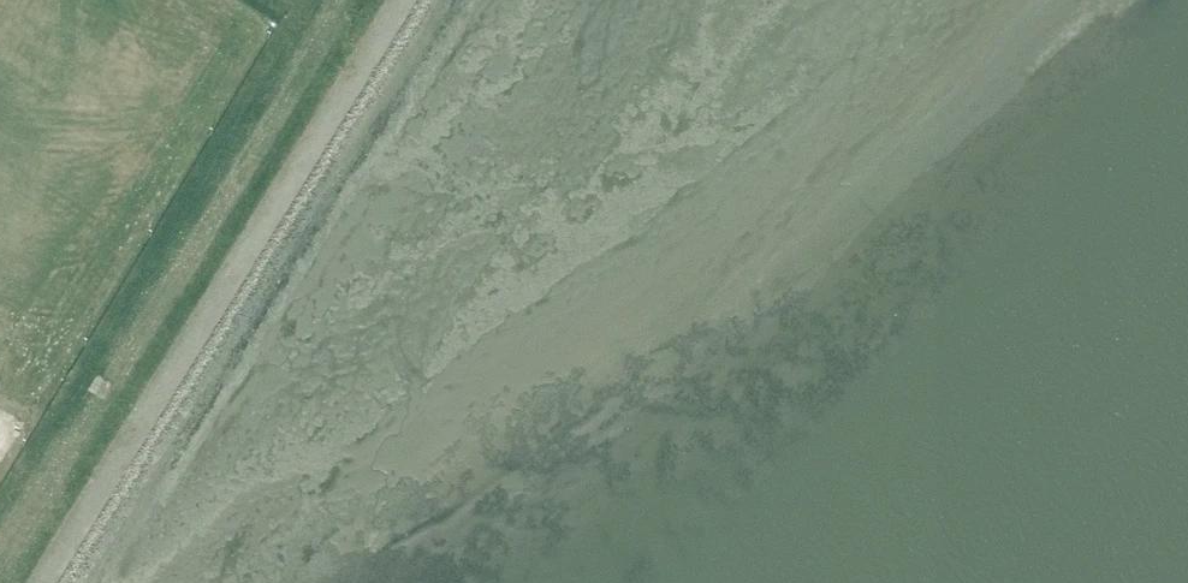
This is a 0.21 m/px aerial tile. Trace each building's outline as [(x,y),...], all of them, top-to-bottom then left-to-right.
[(10,314),(0,308),(0,331),(10,314)]
